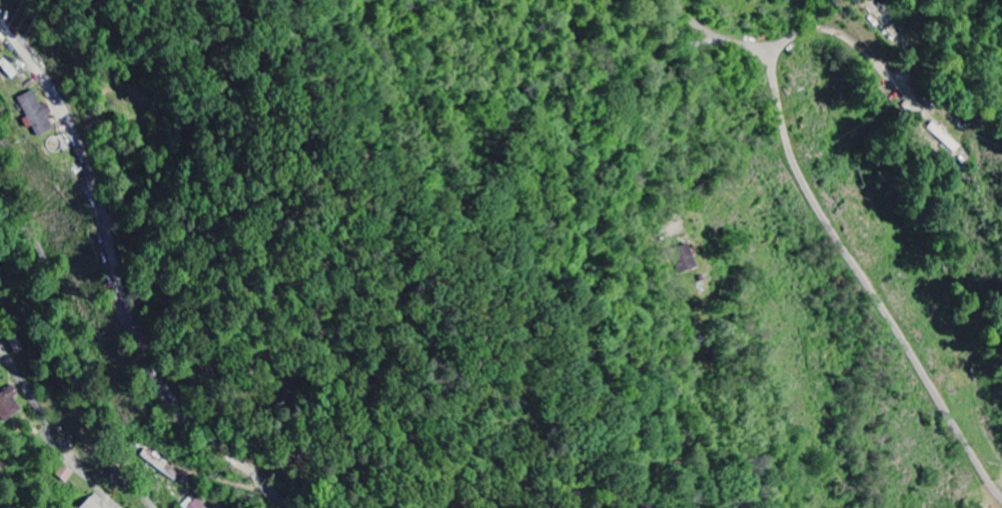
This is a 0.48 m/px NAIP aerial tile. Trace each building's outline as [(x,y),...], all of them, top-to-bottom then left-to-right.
[(16,100),(25,119),(21,121),(25,131),(31,128),(36,139),(53,131),(46,117),(51,115),(46,104),(40,107),(33,91),(16,100)] [(671,251),(679,275),(696,269),(688,246),(671,251)] [(21,414),(13,397),(17,396),(13,387),(0,394),(0,422),(0,423),(21,414)] [(139,457),(174,483),(180,474),(145,448),(139,457)] [(197,498),(187,507),(206,507),(197,498)]
